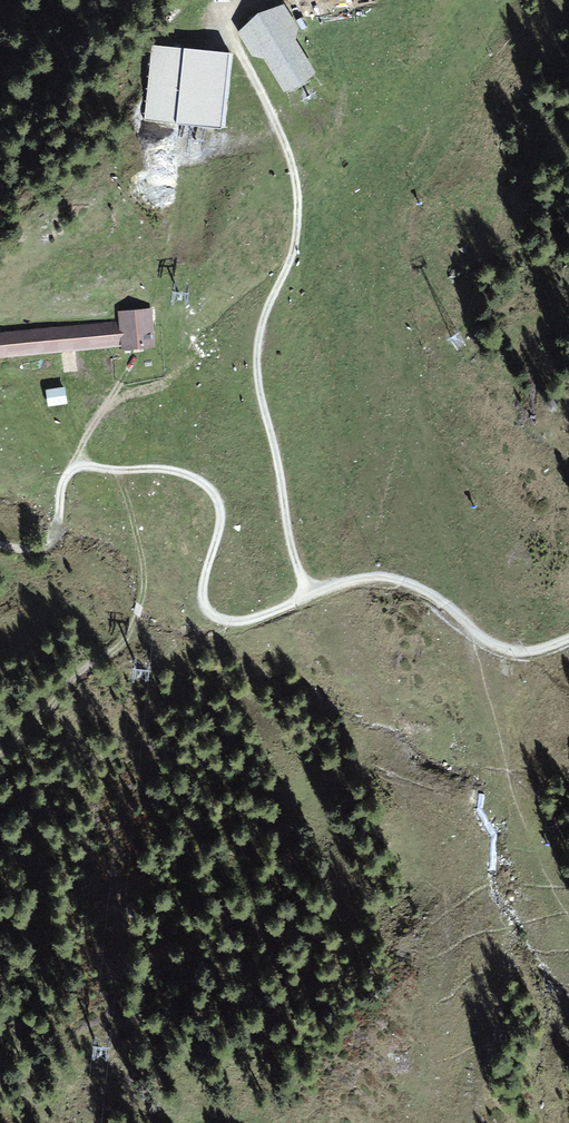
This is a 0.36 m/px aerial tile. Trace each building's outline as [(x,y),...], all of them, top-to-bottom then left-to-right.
[(298,26),(283,2),(258,9),(237,29),(252,53),(263,56),(284,90),(316,70),(296,37),(298,26)] [(202,48),(152,44),(145,122),(222,129),(229,51),(202,48)] [(151,308),(122,311),(123,323),(125,346),(125,350),(154,347),(151,308)] [(0,334),(0,357),(125,346),(123,323),(0,334)] [(66,388),(49,391),(52,407),(69,404),(66,388)]
